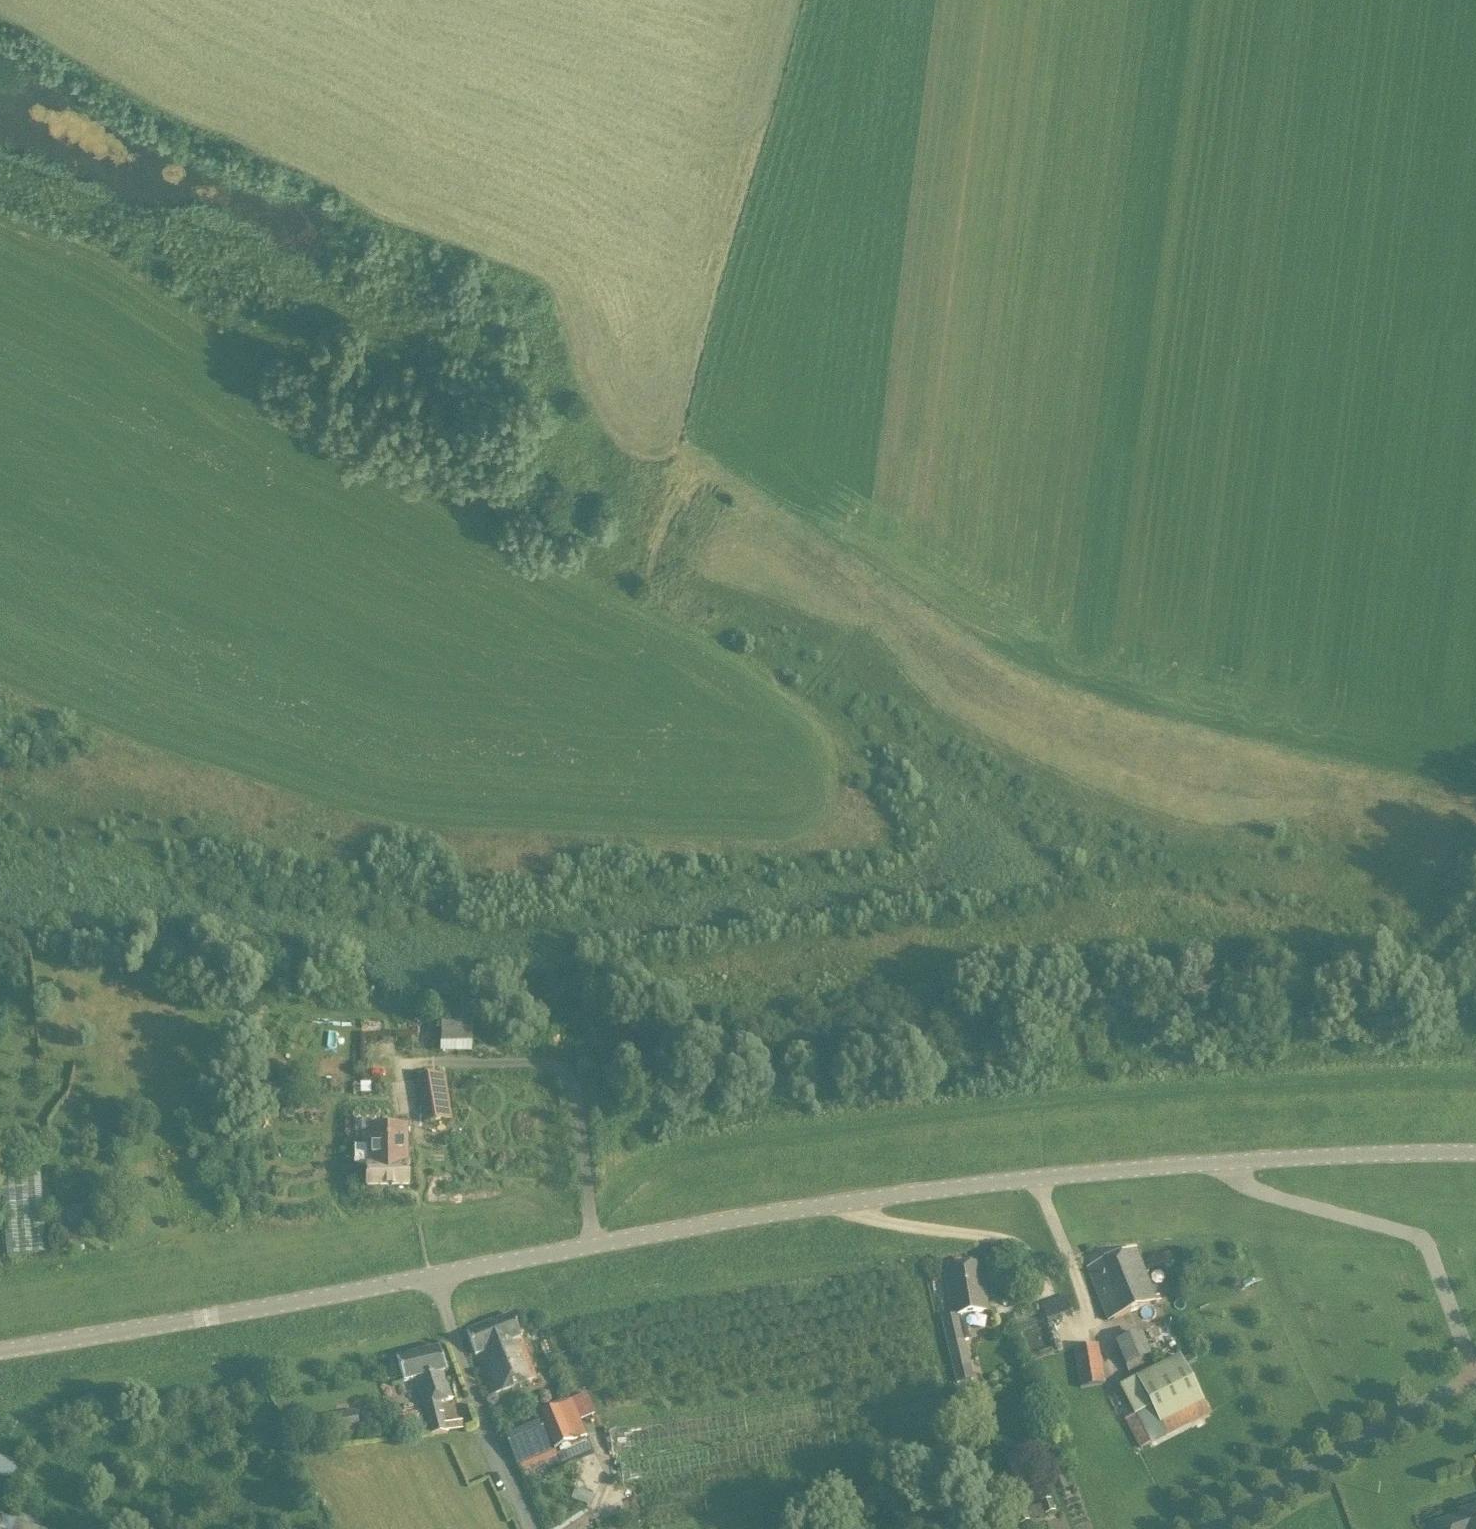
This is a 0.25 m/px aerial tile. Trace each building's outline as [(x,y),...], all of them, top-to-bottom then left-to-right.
[(477,1044),(477,1019),(446,1019),(447,1044),(477,1044)] [(416,1079),(424,1123),(450,1119),(443,1074),(416,1079)] [(410,1165),(408,1165),(408,1128),(366,1128),(367,1168),(367,1186),(410,1186),(410,1165)] [(38,1179),(1,1182),(7,1258),(45,1254),(38,1179)] [(81,1209),(55,1211),(58,1252),(84,1250),(81,1209)] [(1108,1320),(1156,1301),(1136,1249),(1088,1269),(1108,1320)] [(964,1341),(965,1341),(969,1340),(964,1315),(988,1311),(980,1261),(945,1267),(953,1316),(941,1319),(956,1385),(973,1381),(964,1341)] [(497,1395),(496,1394),(501,1392),(502,1393),(528,1384),(528,1382),(533,1381),(538,1380),(523,1340),(522,1340),(513,1315),(467,1331),(476,1357),(491,1397),(497,1395)] [(1137,1333),(1117,1341),(1131,1375),(1151,1367),(1137,1333)] [(1099,1345),(1074,1349),(1080,1389),(1106,1384),(1099,1345)] [(447,1424),(442,1404),(449,1402),(448,1400),(452,1399),(444,1372),(447,1371),(440,1347),(397,1360),(404,1383),(416,1379),(425,1407),(432,1435),(449,1434),(449,1433),(464,1430),(462,1421),(447,1424)] [(1209,1414),(1179,1357),(1135,1379),(1118,1387),(1133,1414),(1123,1419),(1138,1449),(1149,1443),(1149,1444),(1166,1435),(1166,1437),(1209,1414)] [(583,1395),(540,1415),(555,1450),(574,1442),(587,1437),(580,1420),(592,1415),(583,1395)] [(361,1431),(357,1411),(324,1416),(328,1437),(361,1431)] [(552,1454),(540,1423),(505,1436),(517,1468),(552,1454)] [(0,1457),(0,1478),(16,1482),(21,1461),(0,1457)] [(570,1499),(588,1507),(592,1495),(575,1488),(570,1499)] [(1041,1503),(1040,1503),(1041,1505),(1026,1511),(1025,1509),(1014,1513),(1020,1525),(1030,1521),(1029,1521),(1045,1515),(1054,1512),(1050,1500),(1041,1503)] [(12,1524),(0,1520),(0,1528),(37,1528),(40,1528),(43,1517),(16,1509),(12,1520),(14,1521),(12,1524)] [(1459,1516),(1463,1528),(1475,1528),(1475,1510),(1459,1516)]
